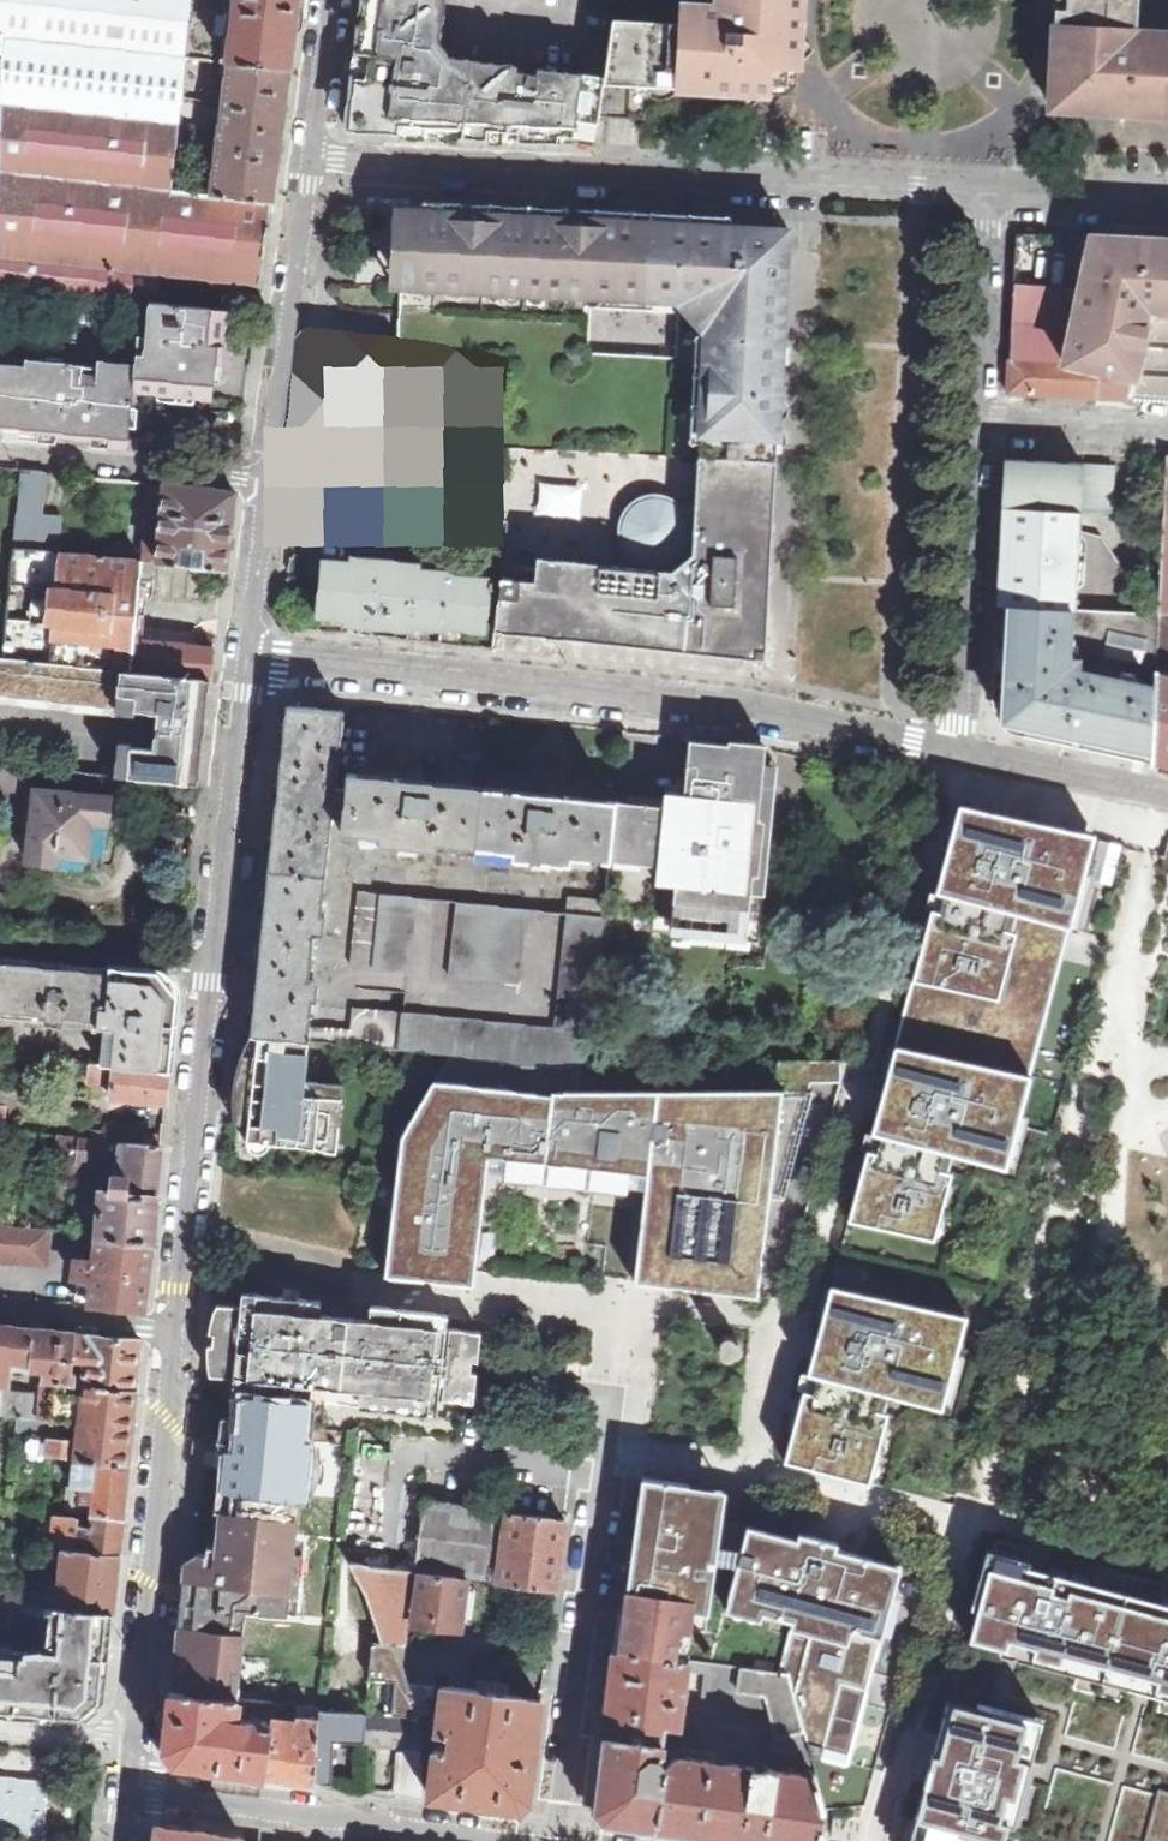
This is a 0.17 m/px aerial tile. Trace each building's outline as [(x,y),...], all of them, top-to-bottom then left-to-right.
[(177,123),(184,58),(190,8),(190,0),(0,0),(0,32),(3,36),(2,43),(1,64),(0,87),(0,106),(177,123)] [(233,13),(234,0),(190,0),(190,8),(233,13)] [(290,69),(299,0),(234,0),(233,13),(227,62),(290,69)] [(449,0),(365,0),(361,32),(349,130),(398,133),(399,124),(421,126),(513,131),(574,137),(576,120),(590,121),(599,123),(600,117),(610,49),(589,46),(584,81),(520,73),(521,66),(513,65),(512,71),(441,62),(449,0)] [(610,49),(600,117),(646,120),(647,114),(649,108),(654,100),(661,94),(671,89),(683,88),(768,91),(769,91),(770,68),(772,66),(779,66),(796,50),(797,51),(800,0),(617,0),(610,49)] [(1054,62),(1053,62),(1051,105),(1054,105),(1054,109),(1084,110),(1167,115),(1167,36),(1143,34),(1143,32),(1141,32),(1138,34),(1133,29),(1136,26),(1137,0),(1058,0),(1054,62)] [(227,62),(233,13),(190,8),(184,58),(227,62)] [(769,91),(768,91),(768,93),(777,94),(795,95),(797,51),(796,50),(779,66),(772,66),(770,68),(769,91)] [(211,195),(273,202),(290,69),(227,62),(211,195)] [(152,300),(155,272),(186,275),(186,284),(229,289),(230,280),(262,283),(273,202),(211,195),(169,190),(177,123),(0,106),(0,283),(152,300)] [(766,660),(778,432),(783,338),(775,338),(780,230),(730,227),(731,218),(729,217),(653,213),(651,214),(650,222),(644,222),(635,222),(635,213),(634,211),(597,210),(595,211),(595,213),(596,214),(596,220),(586,219),(567,218),(568,213),(569,212),(569,210),(568,208),(546,207),(490,204),(488,205),(488,208),(490,209),(490,214),(477,213),(463,213),(463,204),(461,202),(424,200),(422,202),(422,204),(423,204),(423,210),(405,210),(400,302),(398,353),(504,366),(496,444),(699,455),(696,506),(684,505),(680,500),(674,496),(665,492),(657,490),(647,492),(638,495),(631,501),(626,507),(622,514),(621,522),(621,529),(622,537),(625,544),(630,550),(629,564),(504,552),(495,631),(734,656),(766,660)] [(1076,312),(1065,363),(1136,381),(1150,320),(1156,314),(1167,314),(1167,241),(1093,237),(1076,312)] [(1167,402),(1167,314),(1156,314),(1150,320),(1136,381),(1065,363),(1076,312),(1062,309),(1045,306),(1038,306),(1038,293),(1013,292),(1009,393),(1167,402)] [(146,355),(217,364),(222,364),(229,310),(152,300),(146,355)] [(305,467),(394,479),(410,358),(321,346),(305,467)] [(137,373),(135,391),(213,400),(217,364),(146,355),(139,355),(137,373)] [(22,439),(22,431),(93,440),(93,446),(129,449),(135,391),(137,373),(97,369),(97,375),(79,373),(80,367),(9,360),(9,365),(0,364),(0,436),(22,439)] [(1005,459),(1003,507),(1080,511),(1082,465),(1082,463),(1005,459)] [(1115,465),(1082,465),(1080,511),(1113,513),(1115,465)] [(14,547),(59,552),(62,515),(44,514),(48,471),(22,469),(14,547)] [(149,562),(225,570),(236,491),(152,482),(145,556),(150,557),(149,562)] [(998,605),(1076,609),(1080,511),(1003,507),(998,605)] [(142,561),(59,552),(14,547),(4,654),(143,669),(144,655),(132,654),(142,561)] [(478,629),(486,630),(490,587),(493,588),(494,579),(449,574),(450,572),(419,569),(420,563),(352,556),(351,562),(322,559),(322,560),(307,558),(306,571),(300,571),(297,595),(318,597),(316,615),(346,618),(345,623),(412,630),(412,624),(422,625),(422,624),(429,625),(429,626),(442,627),(443,625),(452,626),(452,625),(458,625),(458,627),(472,628),(472,627),(478,628),(478,629)] [(1153,764),(1161,615),(1076,609),(998,605),(992,702),(1004,703),(1003,722),(1004,727),(1007,731),(1012,733),(1018,735),(1061,744),(1153,764)] [(1161,615),(1153,764),(1167,768),(1167,615),(1161,615)] [(144,655),(143,669),(205,676),(211,677),(215,649),(147,641),(144,655)] [(205,676),(143,669),(4,654),(0,654),(0,694),(63,701),(65,689),(80,691),(79,703),(158,712),(153,748),(118,744),(114,775),(191,783),(194,752),(196,752),(205,676)] [(259,1036),(310,1042),(312,1027),(317,982),(311,982),(316,935),(321,935),(334,806),(344,807),(347,772),(337,771),(343,711),(286,705),(274,820),(257,985),(252,1036),(259,1036)] [(606,903),(605,914),(693,923),(749,929),(754,875),(766,877),(770,877),(771,858),(768,858),(756,857),(764,765),(766,749),(756,747),(722,744),(722,745),(698,743),(698,741),(690,741),(684,808),(616,801),(610,863),(606,903)] [(756,857),(768,858),(777,766),(764,765),(756,857)] [(610,863),(616,801),(557,795),(557,789),(550,788),(541,788),(540,793),(481,787),(423,780),(424,774),(415,774),(407,773),(407,778),(347,772),(344,807),(341,832),(342,833),(382,838),(381,845),(439,851),(441,844),(516,852),(515,859),(571,866),(573,859),(610,863)] [(30,861),(59,864),(60,852),(90,856),(95,820),(109,822),(112,797),(38,789),(30,861)] [(954,803),(909,983),(996,1005),(1017,920),(1066,933),(1090,837),(954,803)] [(247,858),(236,856),(232,883),(244,884),(245,879),(247,858)] [(749,929),(693,923),(692,935),(760,942),(766,877),(754,875),(749,929)] [(353,966),(359,967),(375,968),(382,894),(360,892),(353,966)] [(403,1013),(399,1051),(530,1064),(589,1065),(605,918),(569,914),(382,894),(375,968),(359,967),(355,1008),(403,1013)] [(569,914),(605,918),(605,914),(606,903),(570,899),(569,914)] [(909,983),(892,1048),(1028,1082),(1066,933),(1017,920),(996,1005),(909,983)] [(1069,929),(1064,959),(1091,964),(1096,934),(1069,929)] [(106,1027),(102,1065),(169,1071),(173,1031),(177,995),(158,972),(88,965),(2,957),(0,976),(0,1016),(106,1027)] [(312,1027),(310,1042),(399,1051),(403,1013),(355,1008),(353,1031),(312,1027)] [(260,1141),(317,1147),(318,1138),(340,1140),(345,1085),(306,1081),(310,1042),(259,1036),(258,1057),(243,1055),(244,1068),(246,1082),(253,1083),(252,1098),(244,1097),(240,1111),(236,1124),(262,1126),(260,1141)] [(12,1056),(14,1039),(0,1037),(0,1055),(12,1056)] [(1028,1082),(892,1048),(872,1127),(847,1225),(933,1246),(954,1163),(1004,1176),(1028,1082)] [(780,1062),(780,1083),(841,1081),(840,1062),(780,1062)] [(169,1071),(102,1065),(91,1064),(90,1081),(113,1083),(112,1097),(166,1102),(169,1071)] [(813,1092),(553,1092),(553,1094),(435,1082),(405,1136),(388,1274),(473,1284),(475,1263),(486,1172),(647,1191),(636,1281),(757,1296),(768,1199),(786,1201),(813,1092)] [(933,1246),(847,1225),(830,1292),(961,1324),(937,1418),(889,1405),(869,1482),(960,1505),(1054,1131),(1064,1091),(1028,1082),(1004,1176),(954,1163),(933,1246)] [(6,1104),(14,1105),(15,1090),(0,1089),(0,1104),(6,1104)] [(153,1240),(162,1145),(61,1133),(58,1163),(76,1165),(75,1168),(82,1169),(83,1162),(116,1165),(115,1176),(111,1175),(110,1191),(102,1191),(98,1235),(153,1240)] [(47,1265),(50,1230),(0,1225),(0,1260),(47,1265)] [(145,1310),(153,1240),(98,1235),(95,1262),(77,1260),(75,1278),(93,1280),(91,1304),(145,1310)] [(823,1320),(787,1461),(869,1482),(889,1405),(937,1418),(961,1324),(830,1292),(825,1311),(823,1320)] [(257,1294),(254,1309),(314,1321),(320,1314),(321,1301),(257,1294)] [(172,1693),(237,1698),(246,1611),(288,1615),(300,1506),(306,1501),(312,1495),(315,1488),(319,1480),(316,1480),(319,1460),(321,1460),(320,1456),(318,1448),(314,1440),(308,1433),(312,1385),(369,1390),(367,1407),(429,1413),(431,1397),(474,1401),(476,1381),(477,1366),(481,1331),(446,1327),(447,1315),(376,1308),(376,1320),(320,1314),(314,1321),(254,1309),(218,1304),(214,1314),(212,1323),(215,1324),(214,1338),(212,1354),(209,1354),(209,1365),(211,1374),(235,1377),(227,1453),(217,1546),(208,1545),(207,1554),(198,1553),(198,1562),(186,1561),(175,1659),(172,1693)] [(75,1384),(75,1374),(71,1373),(71,1370),(72,1359),(75,1332),(0,1325),(0,1383),(10,1385),(12,1360),(32,1362),(31,1368),(44,1369),(43,1381),(75,1384)] [(75,1384),(137,1390),(139,1375),(142,1339),(109,1336),(75,1332),(72,1359),(85,1361),(84,1372),(71,1370),(71,1373),(75,1374),(75,1384)] [(720,1350),(720,1353),(720,1356),(721,1358),(723,1360),(726,1361),(729,1361),(731,1360),(733,1358),(734,1355),(734,1353),(734,1350),(732,1348),(730,1346),(727,1346),(724,1347),(722,1348),(720,1350)] [(42,1392),(39,1418),(55,1420),(78,1423),(133,1428),(137,1390),(75,1384),(43,1381),(42,1392)] [(39,1418),(42,1392),(10,1389),(10,1385),(0,1383),(0,1414),(18,1416),(39,1418)] [(17,1432),(53,1435),(55,1420),(39,1418),(18,1416),(17,1432)] [(58,1456),(129,1463),(133,1428),(78,1423),(76,1443),(51,1441),(50,1455),(58,1456)] [(92,1514),(123,1517),(129,1463),(58,1456),(57,1469),(74,1471),(72,1485),(83,1486),(82,1500),(94,1501),(92,1514)] [(934,1576),(748,1525),(741,1550),(719,1548),(723,1521),(727,1490),(643,1477),(637,1520),(631,1519),(613,1650),(650,1654),(675,1658),(724,1665),(788,1673),(811,1758),(816,1776),(824,1806),(868,1807),(892,1697),(903,1698),(934,1576)] [(467,1578),(556,1590),(566,1519),(426,1502),(417,1571),(421,1572),(467,1578)] [(76,1548),(120,1553),(123,1517),(92,1514),(91,1526),(78,1525),(76,1548)] [(917,1840),(1146,1840),(1155,1809),(1167,1812),(1167,1603),(1163,1602),(1166,1585),(1077,1561),(1073,1579),(1050,1571),(1028,1566),(1032,1548),(997,1539),(982,1595),(942,1750),(937,1768),(933,1782),(923,1820),(917,1840)] [(32,1604),(114,1612),(120,1553),(76,1548),(63,1547),(58,1594),(28,1592),(27,1603),(32,1604)] [(382,1640),(398,1643),(402,1570),(351,1563),(367,1593),(376,1621),(382,1640)] [(461,1630),(467,1578),(421,1572),(416,1615),(418,1620),(432,1621),(432,1627),(461,1630)] [(27,1603),(28,1592),(13,1590),(12,1601),(19,1602),(27,1603)] [(19,1602),(12,1601),(0,1601),(0,1624),(8,1625),(8,1617),(18,1618),(19,1602)] [(82,1723),(105,1703),(107,1679),(114,1612),(32,1604),(31,1615),(44,1616),(42,1634),(35,1634),(35,1638),(41,1639),(40,1650),(23,1649),(21,1645),(14,1644),(14,1650),(0,1648),(0,1714),(82,1723)] [(385,1712),(420,1715),(420,1714),(410,1682),(398,1643),(382,1640),(376,1621),(374,1621),(369,1676),(389,1678),(385,1712)] [(440,1646),(398,1643),(410,1682),(437,1686),(440,1646)] [(824,1806),(816,1776),(781,1771),(766,1766),(750,1766),(676,1755),(669,1765),(660,1759),(662,1757),(666,1730),(677,1731),(678,1726),(681,1723),(688,1672),(706,1674),(703,1697),(720,1699),(724,1665),(675,1658),(650,1654),(613,1650),(593,1812),(597,1817),(601,1822),(740,1840),(833,1840),(824,1806)] [(768,1752),(811,1758),(788,1673),(724,1665),(720,1699),(737,1702),(752,1709),(763,1722),(768,1734),(768,1752)] [(451,1687),(478,1691),(478,1679),(452,1676),(451,1687)] [(530,1801),(543,1699),(478,1691),(451,1687),(444,1687),(438,1732),(452,1734),(450,1748),(437,1747),(431,1795),(429,1795),(429,1796),(520,1809),(530,1801)] [(265,1773),(272,1725),(237,1721),(240,1699),(237,1698),(172,1693),(172,1694),(171,1694),(165,1749),(175,1762),(263,1775),(263,1773),(265,1773)] [(315,1780),(319,1706),(306,1705),(305,1718),(297,1723),(273,1720),(272,1725),(265,1773),(315,1780)] [(364,1743),(365,1710),(319,1706),(315,1780),(331,1783),(335,1741),(364,1743)] [(422,1782),(420,1715),(385,1712),(365,1710),(364,1743),(396,1744),(395,1777),(394,1790),(421,1795),(422,1782)] [(49,1780),(0,1775),(0,1840),(44,1840),(49,1780)] [(244,1838),(158,1825),(157,1840),(244,1840),(244,1838)]
